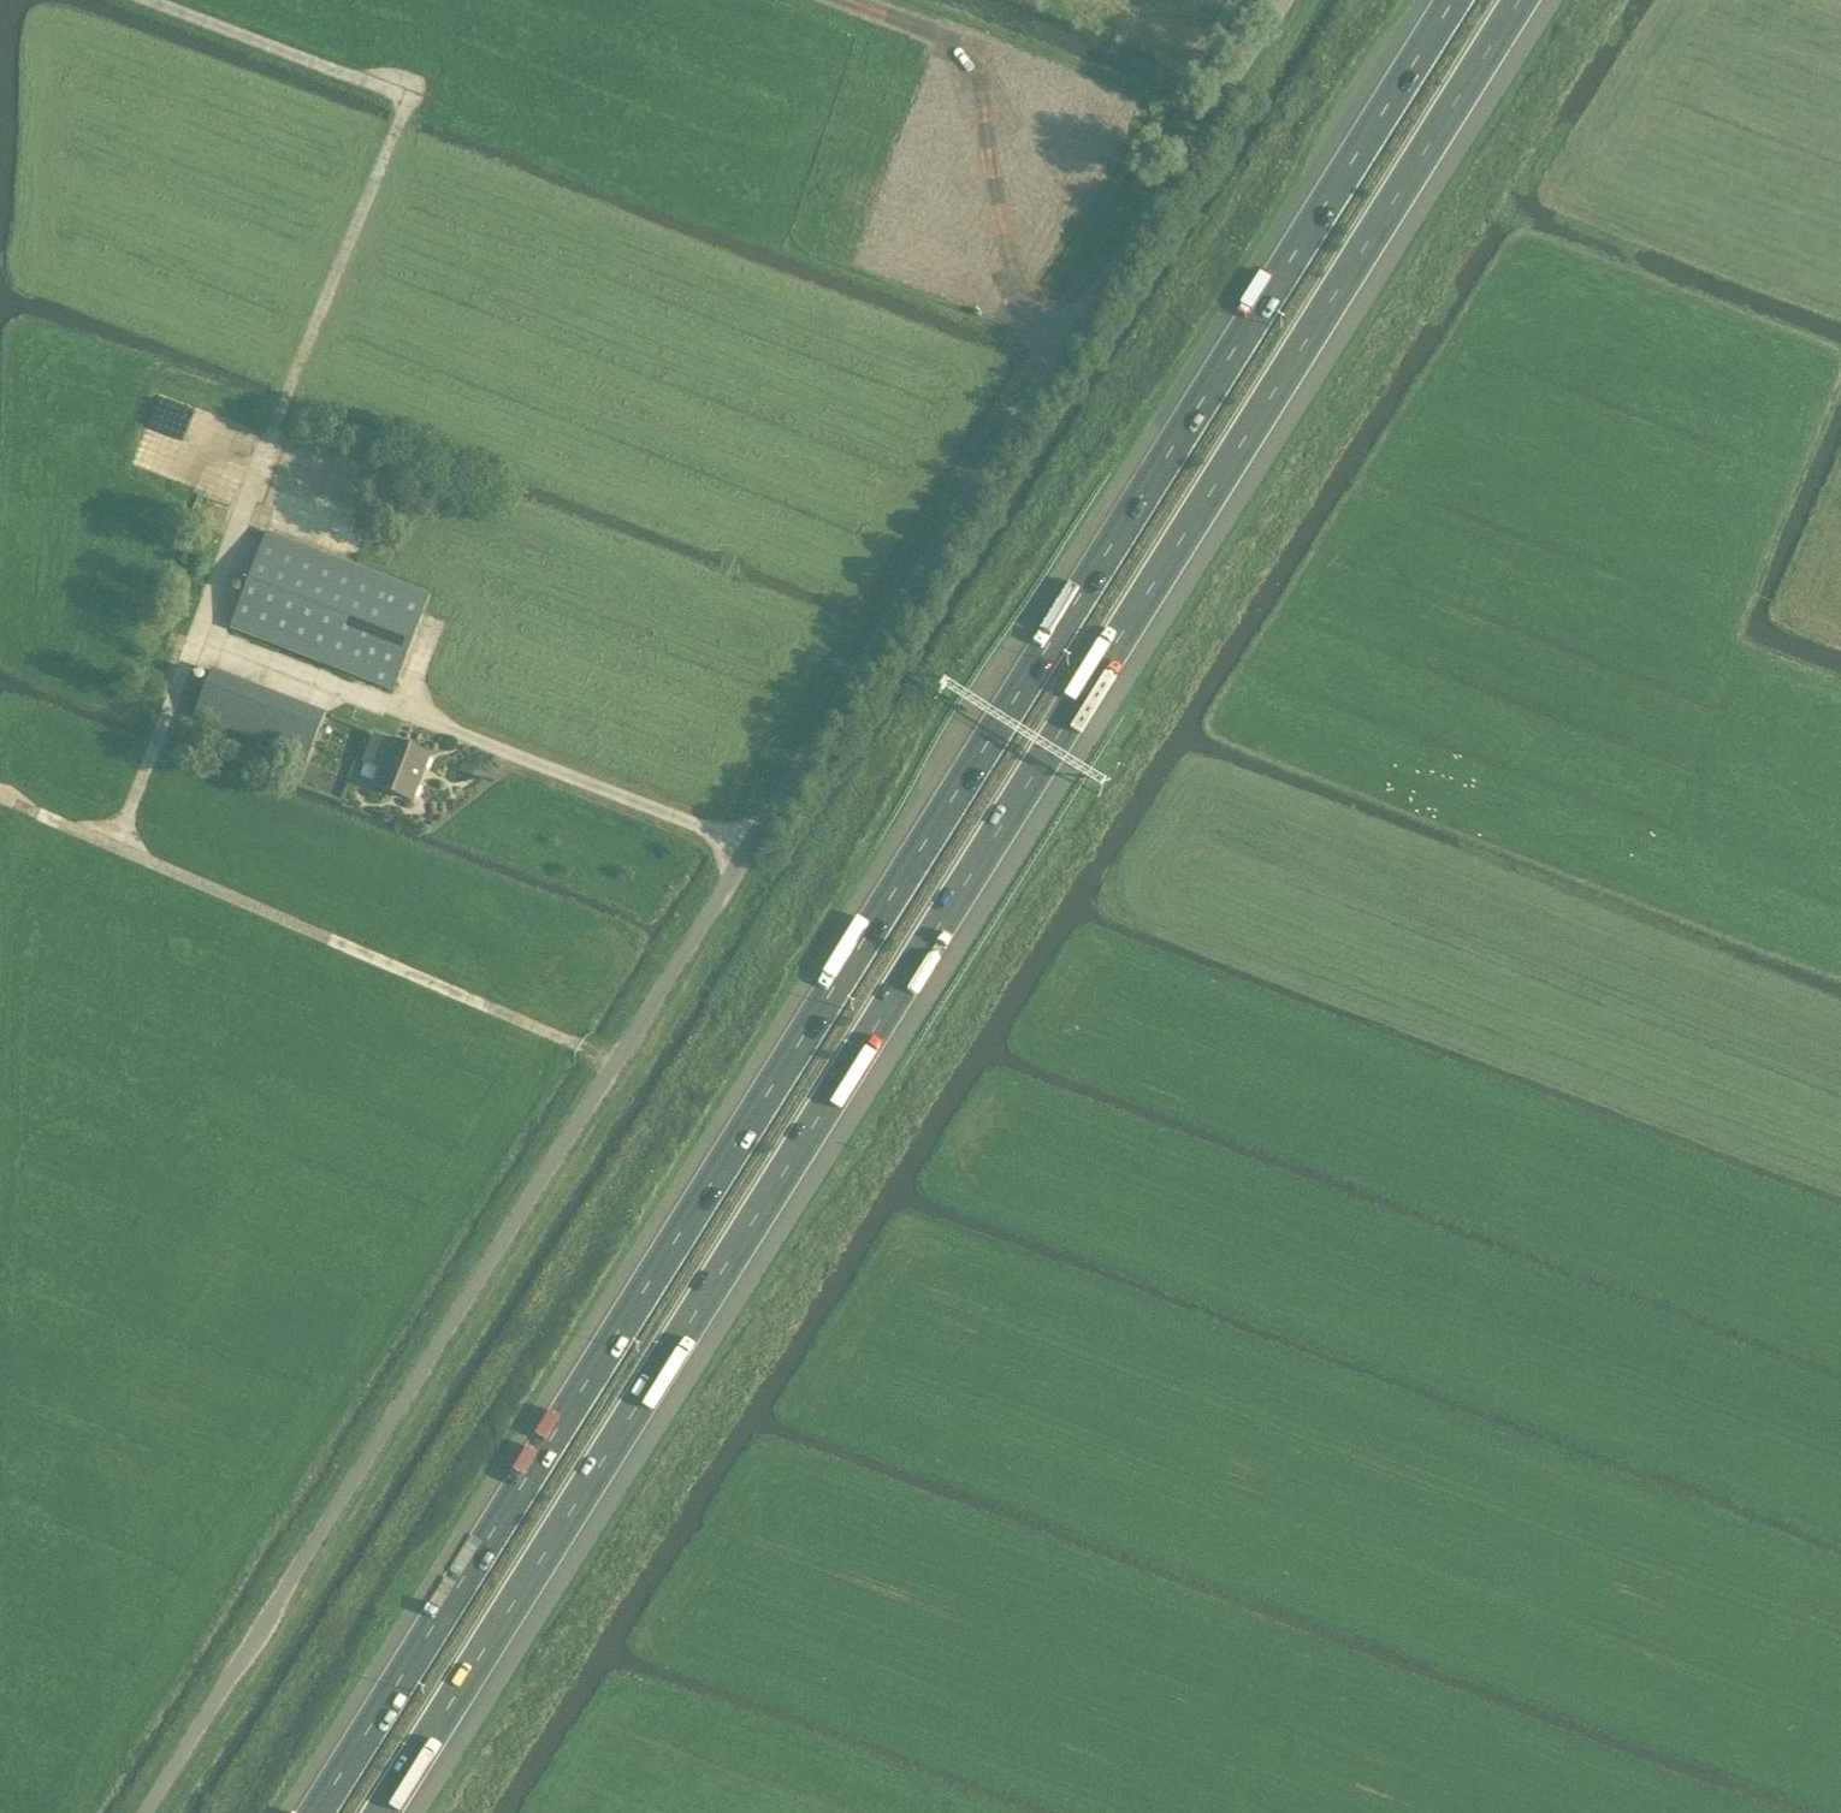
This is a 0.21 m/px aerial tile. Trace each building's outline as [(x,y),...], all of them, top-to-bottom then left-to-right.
[(398,688),(434,593),(270,531),(234,627),(398,688)] [(215,682),(201,719),(296,753),(301,739),(316,745),(322,728),(307,722),(314,704),(244,678),(239,691),(215,682)] [(379,733),(369,760),(385,767),(379,784),(417,799),(434,752),(396,738),(395,740),(379,733)] [(378,1167),(373,1175),(395,1188),(400,1180),(378,1167)]
